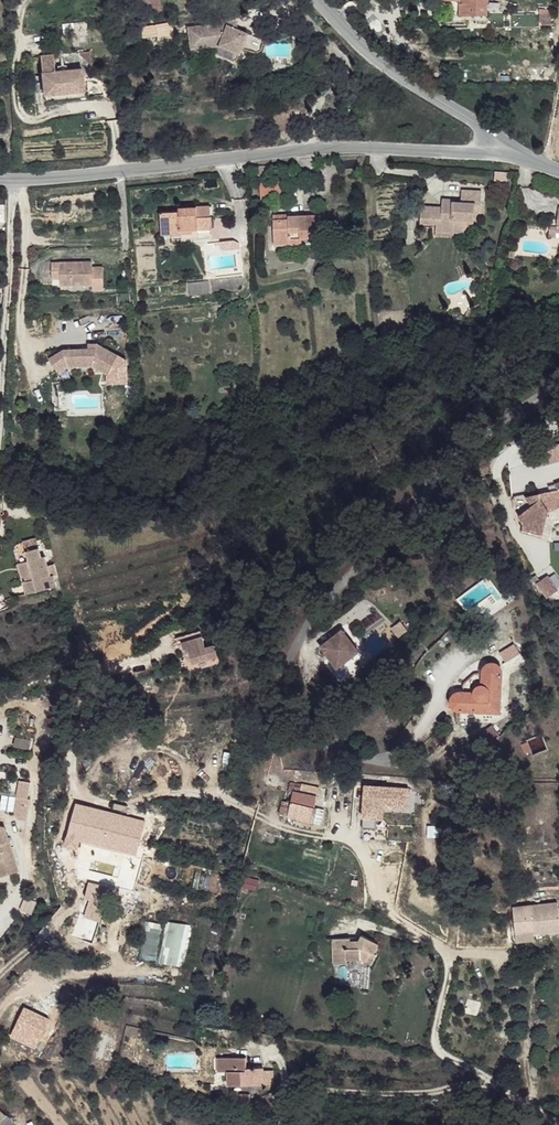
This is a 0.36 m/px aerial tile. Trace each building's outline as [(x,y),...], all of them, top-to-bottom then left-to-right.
[(460,16),(475,16),(475,13),(487,13),(487,10),(488,0),(460,0),(460,2),(460,16)] [(487,10),(496,9),(497,0),(488,0),(487,10)] [(542,25),(542,29),(552,30),(553,19),(540,18),(539,25),(542,25)] [(237,22),(229,23),(230,33),(238,30),(237,22)] [(229,23),(220,25),(224,51),(240,58),(242,51),(256,56),(259,55),(265,39),(238,30),(230,33),(229,23)] [(220,25),(186,31),(190,53),(218,48),(224,51),(220,25)] [(171,27),(154,29),(156,40),(156,44),(173,41),(171,27)] [(156,40),(154,29),(140,32),(141,42),(156,40)] [(73,52),(73,64),(89,64),(89,52),(73,52)] [(39,60),(41,76),(54,75),(52,58),(39,60)] [(54,75),(41,76),(44,98),(78,94),(76,82),(82,82),(81,72),(54,75)] [(82,82),(76,82),(78,94),(44,98),(44,105),(89,100),(86,82),(82,82)] [(287,114),(274,115),(276,131),(289,130),(287,114)] [(290,114),(287,114),(289,130),(276,131),(276,135),(290,134),(290,114)] [(412,130),(400,130),(400,138),(412,139),(412,130)] [(268,169),(257,169),(258,181),(269,180),(268,169)] [(282,188),(261,189),(262,200),(282,200),(282,188)] [(431,201),(411,198),(409,210),(430,214),(429,222),(428,226),(448,229),(449,223),(461,224),(462,219),(470,220),(472,211),(478,212),(480,191),(461,188),(461,193),(459,202),(431,198),(431,201)] [(445,193),(433,191),(431,198),(459,202),(461,193),(445,190),(445,193)] [(196,211),(197,220),(209,220),(209,209),(196,210),(196,211)] [(430,214),(409,210),(408,219),(429,222),(430,214)] [(179,215),(160,215),(161,237),(171,236),(183,236),(182,233),(209,232),(209,220),(197,220),(196,211),(178,212),(179,215)] [(551,243),(558,245),(558,214),(555,214),(552,230),(551,243)] [(291,224),(275,225),(276,247),(292,248),(292,242),(303,241),(323,242),(323,238),(322,219),(291,220),(291,224)] [(461,224),(449,223),(448,229),(459,231),(461,224)] [(448,229),(428,226),(427,233),(448,236),(448,229)] [(58,264),(49,264),(49,281),(58,281),(58,288),(91,286),(91,292),(101,291),(101,268),(91,269),(90,263),(58,264)] [(64,352),(49,361),(58,375),(68,369),(94,367),(108,374),(118,355),(98,345),(95,350),(89,351),(64,352)] [(25,375),(18,375),(18,383),(26,383),(25,375)] [(554,489),(558,495),(536,505),(545,511),(522,519),(525,527),(524,531),(538,534),(543,525),(547,526),(549,516),(558,509),(558,508),(558,486),(554,489)] [(538,534),(524,531),(524,535),(544,539),(547,526),(543,525),(538,534)] [(22,544),(23,553),(36,551),(34,542),(22,544)] [(25,562),(16,563),(20,598),(50,591),(48,580),(52,579),(49,568),(43,570),(41,560),(37,561),(36,551),(23,553),(25,562)] [(547,574),(534,583),(545,599),(558,590),(547,574)] [(335,621),(312,636),(329,660),(351,644),(335,621)] [(196,622),(171,630),(177,649),(185,647),(188,656),(211,648),(208,636),(201,638),(196,622)] [(510,641),(495,648),(500,659),(515,651),(510,641)] [(515,651),(500,659),(506,670),(520,661),(515,651)] [(444,704),(448,706),(491,711),(496,665),(493,660),(489,658),(485,658),(481,658),(479,660),(477,663),(477,665),(477,668),(465,674),(461,677),(458,680),(455,683),(454,687),(451,686),(448,686),(444,689),(442,692),(441,697),(442,700),(444,704)] [(375,781),(364,781),(362,809),(375,810),(375,781)] [(318,786),(302,782),(302,785),(301,788),(300,790),(317,794),(318,786)] [(301,788),(294,787),(292,799),(314,805),(317,794),(300,790),(301,788)] [(314,805),(292,799),(290,805),(288,814),(311,820),(314,805)] [(27,805),(13,802),(9,815),(13,824),(22,826),(27,805)] [(290,805),(281,803),(279,812),(288,814),(290,805)] [(375,810),(362,809),(361,829),(375,830),(375,810)] [(106,820),(75,811),(71,829),(73,829),(69,844),(79,846),(80,839),(115,847),(122,817),(108,813),(106,820)] [(1,871),(5,877),(6,879),(22,869),(0,831),(0,870),(1,871)] [(118,858),(101,857),(101,865),(117,866),(118,858)] [(110,887),(92,882),(89,897),(108,901),(110,887)] [(512,911),(515,935),(533,933),(534,936),(547,935),(558,933),(558,913),(558,905),(512,911)] [(74,914),(71,927),(124,938),(128,917),(113,914),(112,921),(74,914)] [(158,961),(180,966),(190,925),(167,920),(158,961)] [(157,958),(159,922),(144,921),(141,957),(157,958)] [(348,934),(328,940),(332,953),(328,955),(333,970),(348,966),(347,961),(360,957),(372,963),(376,953),(374,952),(378,942),(361,933),(357,939),(348,934)] [(515,935),(510,936),(512,946),(547,941),(547,935),(534,936),(533,933),(515,935)] [(35,1047),(48,1017),(22,1006),(9,1035),(35,1047)] [(249,1052),(223,1049),(221,1067),(228,1067),(227,1078),(257,1081),(258,1067),(248,1066),(249,1052)]
